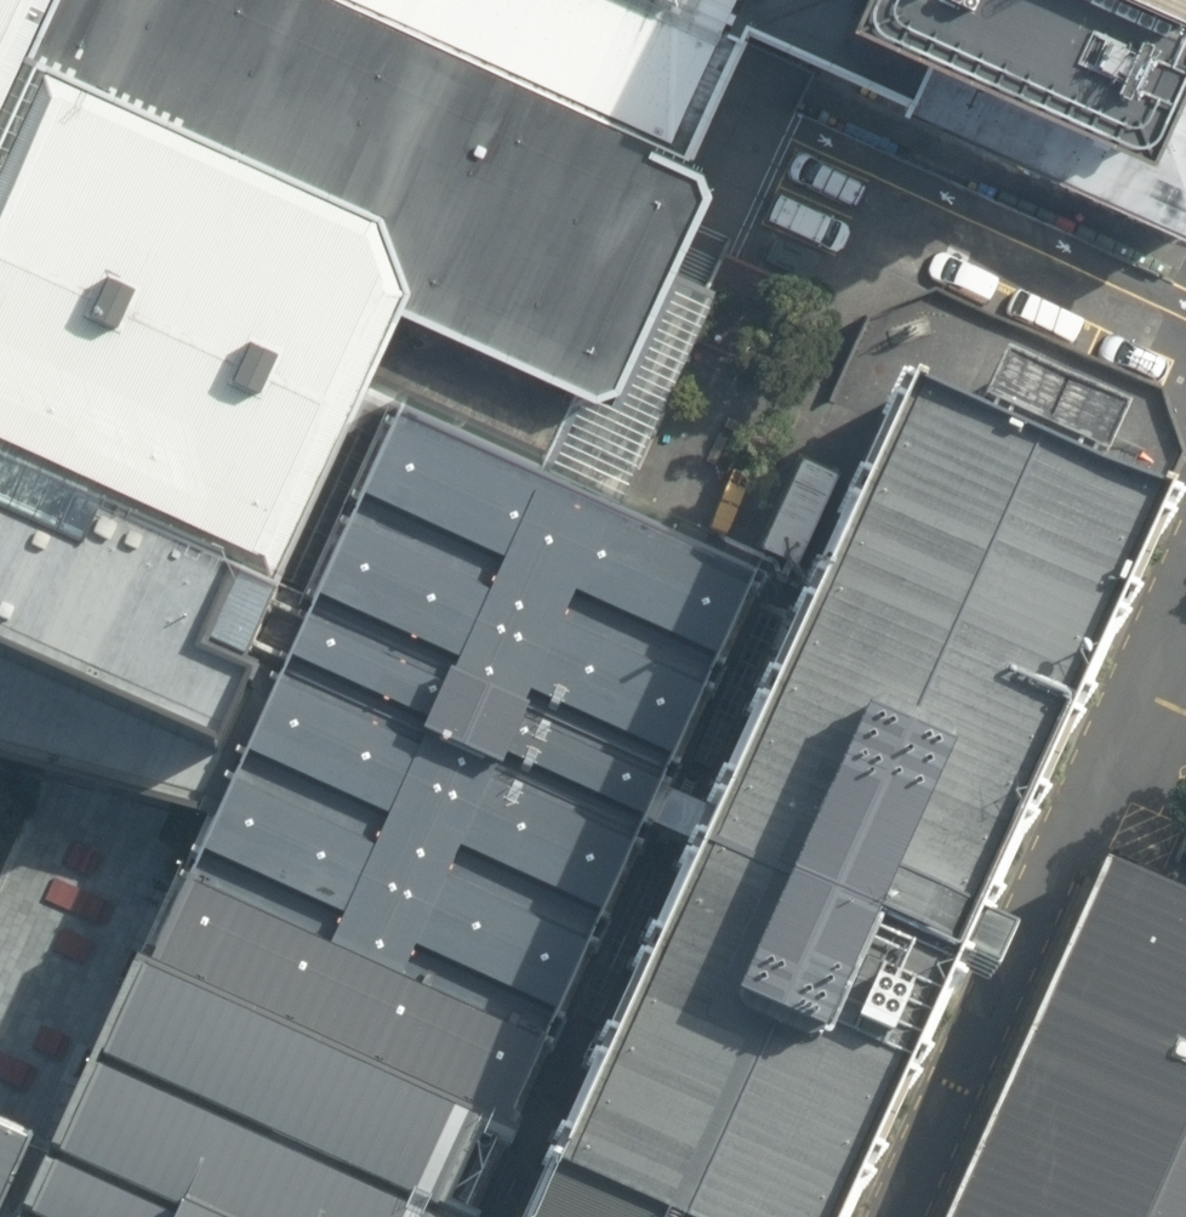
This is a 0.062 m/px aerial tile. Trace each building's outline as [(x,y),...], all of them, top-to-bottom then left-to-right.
[(209,550),(272,579),(367,377),(544,463),(579,384),(593,391),(618,383),(670,267),(708,183),(696,150),(362,0),(0,0),(0,430),(220,526),(209,550)] [(696,150),(705,127),(748,35),(742,33),(744,29),(727,21),(735,3),(729,1),(729,0),(362,0),(696,150)] [(729,1),(735,3),(727,21),(744,29),(746,23),(904,94),(900,103),(1185,227),(1185,0),(729,0),(729,1)] [(544,463),(620,496),(694,337),(716,287),(709,284),(670,267),(618,383),(593,391),(579,384),(544,463)] [(821,584),(717,811),(700,847),(529,1216),(848,1216),(963,962),(988,975),(1008,933),(983,919),(1173,504),(1163,499),(1086,463),(1089,455),(1099,459),(1120,414),(997,359),(976,405),(985,409),(981,418),(906,384),(821,584)] [(476,1216),(463,1211),(495,1143),(508,1148),(516,1130),(504,1124),(641,821),(658,785),(762,558),(620,496),(544,463),(367,377),(272,579),(279,582),(243,661),(258,667),(251,684),(245,682),(233,709),(260,720),(213,820),(203,817),(102,1031),(44,1156),(27,1148),(29,1145),(0,1132),(0,1216),(476,1216)] [(214,751),(233,709),(245,682),(251,684),(258,667),(243,661),(279,582),(272,579),(209,550),(220,526),(0,430),(0,657),(214,751)] [(821,584),(762,558),(658,785),(717,811),(821,584)] [(56,778),(203,817),(213,820),(260,720),(233,709),(214,751),(0,657),(0,763),(56,778)] [(717,811),(658,785),(641,821),(700,847),(717,811)] [(700,847),(641,821),(504,1124),(516,1130),(508,1148),(495,1143),(463,1211),(476,1216),(529,1216),(700,847)] [(1105,858),(945,1216),(1185,1216),(1185,893),(1105,858)]
